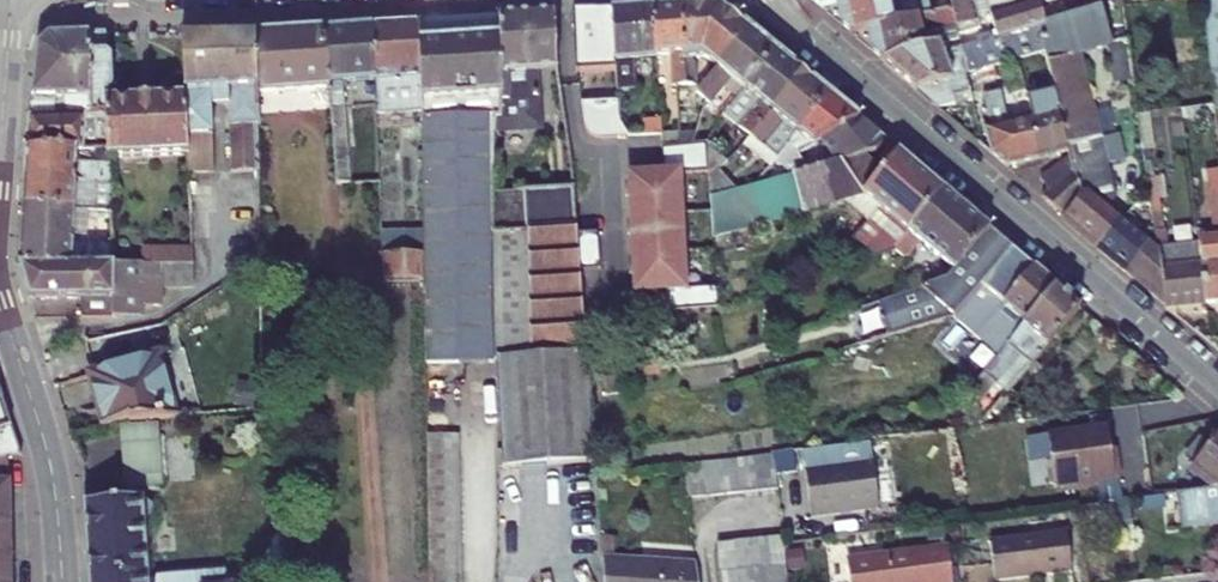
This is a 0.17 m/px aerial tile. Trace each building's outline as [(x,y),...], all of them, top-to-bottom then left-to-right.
[(835,5),(852,0),(813,0),(822,8),(835,5)] [(835,5),(838,23),(853,35),(866,31),(925,15),(921,0),(852,0),(835,5)] [(977,32),(979,39),(982,53),(1041,37),(1047,35),(1043,23),(1038,5),(1026,9),(1025,4),(1013,7),(1011,0),(953,0),(950,1),(952,7),(958,27),(977,23),(975,17),(989,13),(993,28),(977,32)] [(1036,0),(1011,0),(1013,7),(1025,4),(1026,9),(1038,5),(1036,0)] [(1074,14),(1070,0),(1065,0),(1069,15),(1074,14)] [(1100,7),(1099,3),(1098,0),(1070,0),(1074,14),(1100,7)] [(1212,104),(1213,110),(1217,109),(1217,0),(1204,0),(1212,104)] [(696,60),(707,59),(718,68),(752,26),(729,6),(713,3),(680,5),(686,85),(677,86),(681,132),(682,146),(694,145),(708,100),(697,92),(692,90),(694,85),(698,85),(696,60)] [(671,56),(673,86),(677,86),(686,85),(680,5),(652,7),(656,58),(671,56)] [(635,59),(656,58),(652,7),(611,10),(616,64),(619,90),(637,89),(635,59)] [(958,27),(952,7),(925,15),(866,31),(869,49),(884,61),(910,53),(928,49),(925,37),(944,32),(944,36),(958,33),(958,27)] [(1083,195),(1065,217),(1063,219),(1099,249),(1121,222),(1105,210),(1116,197),(1113,182),(1080,53),(1111,43),(1100,7),(1074,14),(1069,15),(1043,23),(1047,35),(1041,37),(1045,50),(1057,93),(1061,109),(1056,110),(1066,150),(1069,149),(1070,157),(1074,173),(1083,195)] [(535,68),(559,67),(557,14),(556,9),(502,13),(503,33),(505,70),(503,90),(501,113),(501,116),(496,116),(496,131),(538,128),(535,68)] [(574,13),(577,73),(617,69),(617,65),(611,10),(574,13)] [(455,33),(456,39),(503,33),(502,13),(433,24),(433,36),(455,33)] [(456,39),(455,33),(433,36),(433,24),(424,25),(425,101),(503,90),(505,70),(503,33),(456,39)] [(378,127),(426,124),(425,101),(424,25),(376,28),(378,61),(377,61),(378,80),(380,115),(377,115),(378,127)] [(713,105),(733,78),(746,88),(779,50),(752,26),(718,68),(697,92),(708,100),(713,105)] [(378,80),(377,61),(378,61),(376,28),(327,31),(332,84),(335,107),(341,184),(353,184),(348,107),(344,84),(378,80)] [(259,35),(261,90),(332,84),(327,31),(259,35)] [(259,125),(263,125),(261,90),(259,35),(187,35),(189,97),(191,156),(192,174),(216,173),(213,106),(230,106),(233,172),(261,171),(259,125)] [(40,46),(32,117),(92,114),(91,36),(52,36),(40,46)] [(114,89),(114,58),(107,52),(107,36),(91,36),(92,114),(108,113),(110,147),(110,160),(191,156),(189,97),(110,102),(110,94),(114,89)] [(1041,37),(982,53),(982,55),(963,60),(966,73),(1018,58),(1045,50),(1041,37)] [(937,107),(956,103),(954,96),(970,93),(966,73),(963,60),(982,55),(982,53),(979,39),(962,51),(944,55),(943,55),(922,59),(895,71),(937,107)] [(1116,87),(1133,84),(1127,39),(1111,43),(1116,87)] [(922,59),(943,55),(944,55),(940,45),(928,49),(910,53),(884,61),(895,71),(922,59)] [(779,50),(746,88),(724,115),(752,136),(807,74),(779,50)] [(807,74),(752,136),(780,158),(834,96),(807,74)] [(427,253),(427,280),(428,366),(496,363),(491,233),(495,232),(495,191),(496,131),(496,116),(501,116),(501,113),(503,90),(425,101),(426,124),(427,231),(427,253)] [(983,95),(991,126),(984,128),(990,152),(1005,165),(1038,157),(1028,117),(1008,122),(1000,91),(983,95)] [(1028,99),(1033,116),(1028,117),(1038,157),(1066,150),(1056,110),(1061,109),(1057,93),(1028,99)] [(810,171),(801,154),(816,144),(860,118),(834,96),(780,158),(792,167),(795,175),(810,171)] [(620,100),(581,103),(586,129),(591,136),(602,139),(634,136),(622,120),(620,100)] [(110,147),(108,113),(92,114),(32,117),(28,149),(77,148),(96,148),(110,147)] [(835,164),(868,155),(876,153),(887,141),(860,118),(816,144),(819,150),(824,147),(835,164)] [(681,132),(663,134),(664,147),(682,146),(681,132)] [(744,147),(771,168),(780,158),(752,136),(744,147)] [(631,175),(633,214),(685,212),(683,173),(711,172),(710,143),(693,145),(682,146),(664,147),(665,173),(631,175)] [(710,143),(712,161),(708,162),(711,184),(722,172),(731,162),(710,143)] [(98,163),(110,163),(110,160),(110,147),(96,148),(98,163)] [(98,163),(77,163),(77,148),(28,149),(27,180),(111,180),(110,163),(98,163)] [(882,255),(893,252),(896,249),(944,190),(899,152),(881,173),(868,162),(868,155),(835,164),(810,171),(795,175),(756,186),(739,191),(712,198),(715,236),(840,200),(869,223),(858,236),(882,255)] [(1070,157),(1040,178),(1049,191),(1074,173),(1070,157)] [(711,184),(712,198),(739,191),(722,172),(711,184)] [(1208,173),(1211,199),(1217,199),(1217,172),(1208,173)] [(1049,191),(1042,197),(1065,217),(1083,195),(1074,173),(1049,191)] [(98,210),(112,210),(111,180),(27,180),(25,211),(75,210),(98,210)] [(495,191),(495,232),(579,229),(575,188),(495,191)] [(910,256),(921,242),(955,270),(989,228),(944,190),(896,249),(904,256),(910,256)] [(1200,265),(1205,302),(1217,301),(1217,199),(1211,199),(1215,235),(1216,245),(1198,247),(1200,265)] [(1136,205),(1121,222),(1099,249),(1127,271),(1155,239),(1154,231),(1150,206),(1136,205)] [(72,266),(74,238),(75,210),(25,211),(23,267),(72,266)] [(99,237),(98,210),(75,210),(74,238),(99,237)] [(99,242),(113,241),(112,210),(98,210),(99,237),(99,242)] [(633,214),(635,253),(687,250),(685,212),(633,214)] [(879,304),(889,337),(954,318),(1014,250),(989,228),(955,270),(946,282),(879,304)] [(588,347),(587,322),(586,317),(579,229),(495,232),(491,233),(496,363),(503,452),(498,453),(498,468),(597,461),(597,449),(593,401),(591,375),(588,347)] [(1154,231),(1155,239),(1156,249),(1169,247),(1166,230),(1154,231)] [(384,232),(385,253),(427,253),(427,231),(384,232)] [(1196,237),(1197,244),(1198,247),(1216,245),(1215,235),(1196,237)] [(1156,249),(1155,239),(1127,271),(1164,303),(1159,269),(1156,249)] [(1169,247),(1156,249),(1159,269),(1200,265),(1198,247),(1197,244),(1169,247)] [(144,265),(195,264),(195,249),(144,250),(144,265)] [(119,265),(144,265),(144,250),(119,250),(119,265)] [(687,250),(635,253),(638,293),(668,291),(669,311),(722,307),(720,287),(689,288),(687,250)] [(1014,250),(954,318),(999,356),(1058,287),(1014,250)] [(387,283),(427,280),(427,253),(385,253),(387,283)] [(144,265),(119,265),(114,265),(116,318),(147,316),(147,306),(163,306),(162,288),(196,287),(195,264),(144,265)] [(116,318),(114,265),(72,266),(23,267),(31,299),(82,298),(83,318),(116,318)] [(1159,269),(1164,303),(1164,306),(1205,302),(1200,265),(1159,269)] [(996,386),(1021,358),(1032,368),(1083,308),(1058,287),(999,356),(964,398),(973,405),(992,383),(996,386)] [(588,347),(604,346),(602,321),(587,322),(588,347)] [(92,374),(105,425),(131,417),(131,421),(178,417),(160,354),(92,374)] [(996,386),(1008,396),(1032,368),(1021,358),(996,386)] [(995,411),(1000,415),(1013,400),(1008,396),(995,411)] [(10,425),(8,418),(0,421),(0,429),(10,425)] [(123,426),(128,490),(164,487),(159,423),(123,426)] [(8,458),(21,456),(10,425),(0,429),(0,458),(8,458)] [(1112,451),(1109,429),(1050,437),(1053,461),(1049,466),(1051,486),(1057,489),(1068,488),(1069,498),(1097,494),(1096,484),(1120,481),(1116,451),(1112,451)] [(461,434),(432,434),(434,581),(463,581),(461,434)] [(1217,488),(1217,489),(1217,438),(1192,467),(1217,488)] [(681,465),(687,499),(778,488),(773,458),(755,461),(754,455),(681,465)] [(9,481),(8,481),(8,458),(0,458),(0,526),(10,525),(9,481)] [(873,466),(806,476),(812,522),(842,518),(841,515),(853,513),(853,516),(880,512),(873,466)] [(1127,481),(1129,499),(1153,496),(1151,478),(1127,481)] [(1217,488),(1209,490),(1176,494),(1180,530),(1217,524),(1217,489),(1217,488)] [(86,504),(91,581),(225,581),(224,573),(161,577),(157,581),(147,581),(143,499),(86,504)] [(1107,533),(1129,530),(1126,508),(1104,511),(1107,533)] [(10,564),(10,525),(0,526),(0,564),(10,564)] [(991,541),(996,580),(1074,570),(1069,531),(991,541)] [(718,545),(722,581),(789,581),(788,567),(785,550),(784,537),(718,545)] [(851,581),(953,581),(948,547),(848,561),(851,581)] [(799,548),(785,550),(788,567),(801,566),(799,548)] [(604,558),(605,581),(699,581),(696,565),(604,558)] [(10,564),(0,564),(0,581),(11,581),(10,564)]
